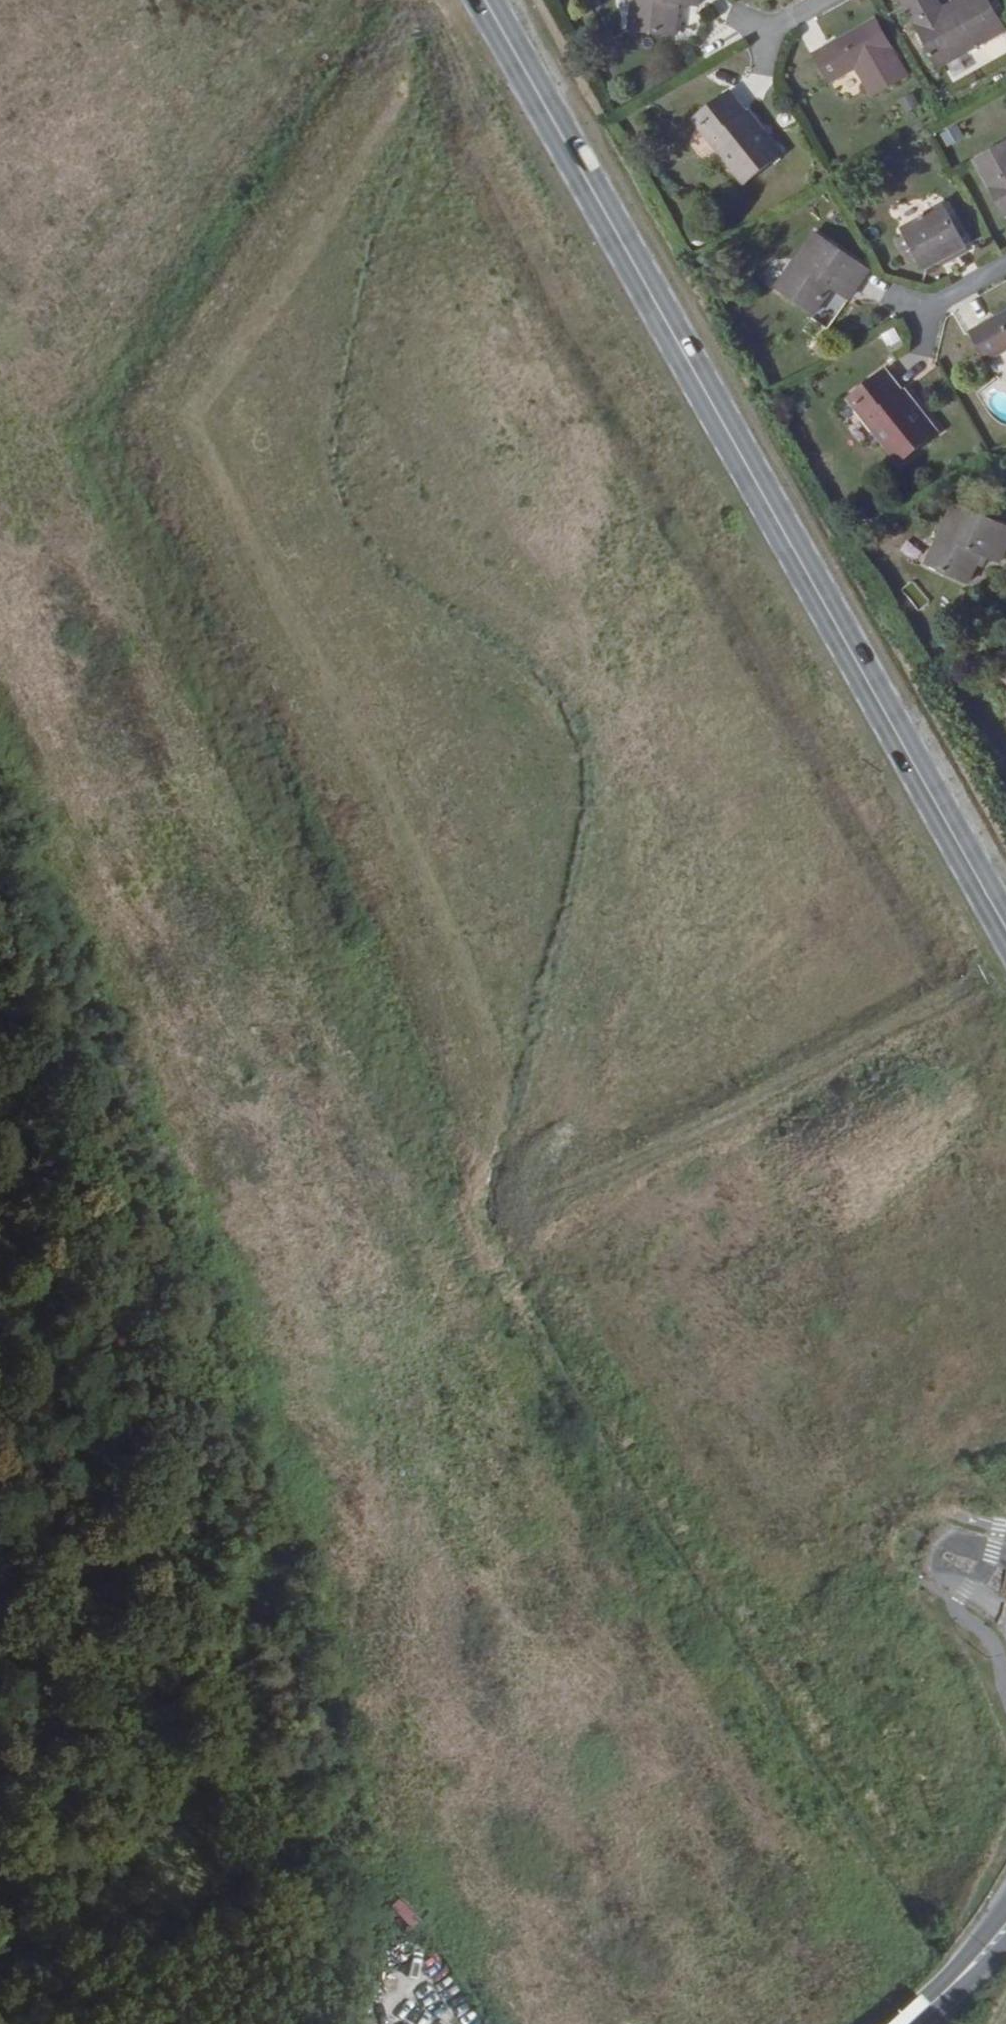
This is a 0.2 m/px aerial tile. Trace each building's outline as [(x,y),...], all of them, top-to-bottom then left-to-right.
[(630,33),(676,38),(680,7),(700,10),(701,0),(633,0),(630,33)] [(940,66),(1005,30),(1005,26),(991,0),(957,0),(944,7),(940,0),(903,0),(940,66)] [(878,23),(832,48),(831,45),(815,54),(832,85),(858,72),(872,98),(908,79),(878,23)] [(732,89),(694,119),(743,185),(781,156),(732,89)] [(946,146),(963,138),(956,125),(939,134),(946,146)] [(974,159),(1004,213),(1005,212),(1005,141),(974,159)] [(971,246),(948,205),(908,227),(930,268),(971,246)] [(872,270),(816,231),(775,285),(813,314),(833,288),(849,300),(872,270)] [(989,325),(988,322),(971,330),(988,361),(1005,351),(1005,316),(989,325)] [(886,368),(846,400),(896,464),(936,433),(886,368)] [(956,500),(928,560),(971,581),(984,553),(1002,562),(1005,554),(1005,523),(956,500)] [(409,1927),(421,1918),(404,1895),(392,1904),(409,1927)]
